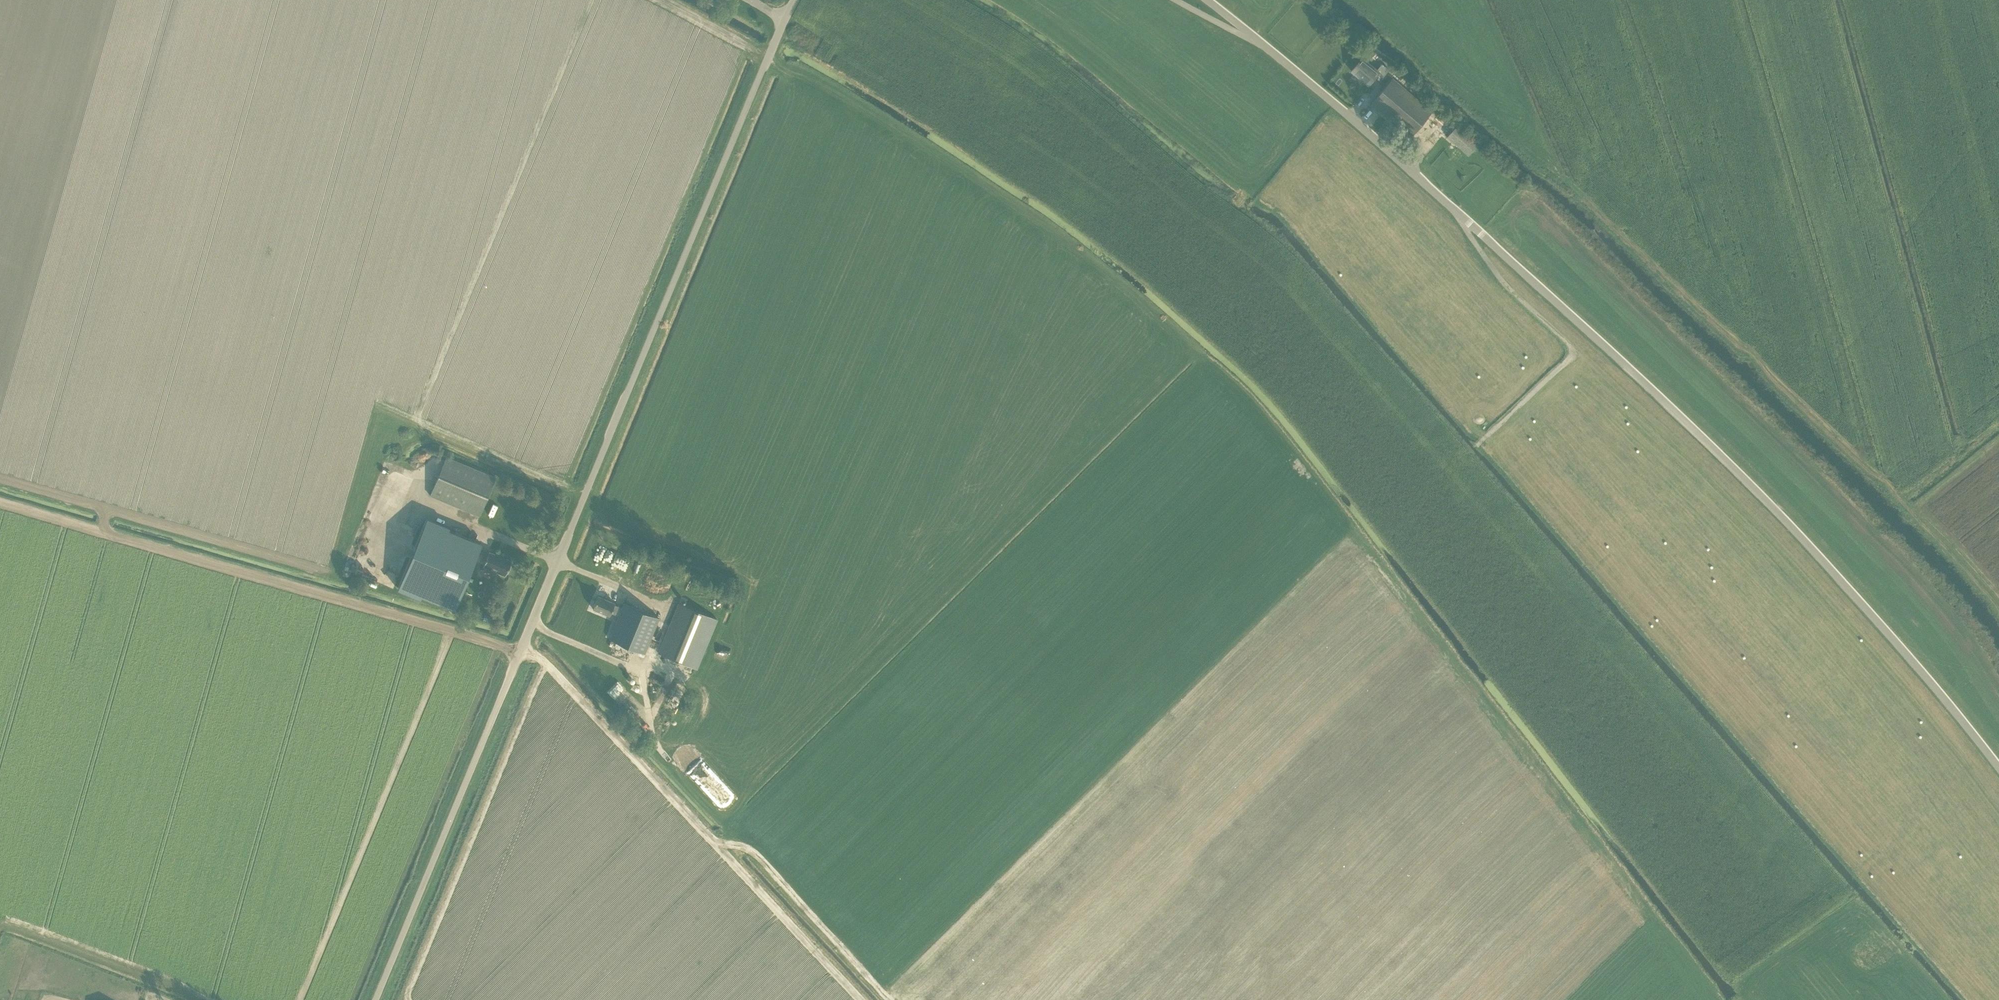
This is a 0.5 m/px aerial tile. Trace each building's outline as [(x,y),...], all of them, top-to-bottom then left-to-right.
[(1377,70),(1362,57),(1351,71),(1369,85),(1375,78),(1379,81),(1389,69),(1382,63),(1377,70)] [(1395,73),(1390,69),(1383,78),(1388,82),(1395,73)] [(1411,93),(1393,78),(1370,105),(1409,138),(1432,111),(1411,93)] [(1468,155),(1477,144),(1456,126),(1447,137),(1468,155)] [(479,516),(495,477),(446,457),(430,495),(479,516)] [(479,550),(482,544),(446,529),(431,565),(467,580),(475,560),(483,564),(483,566),(485,567),(484,569),(495,574),(496,572),(505,575),(512,560),(489,550),(488,554),(479,550)] [(614,602),(597,595),(592,608),(609,615),(610,612),(618,616),(609,639),(644,653),(659,617),(623,603),(622,607),(614,604),(614,602)] [(696,669),(717,619),(678,603),(658,653),(696,669)]
